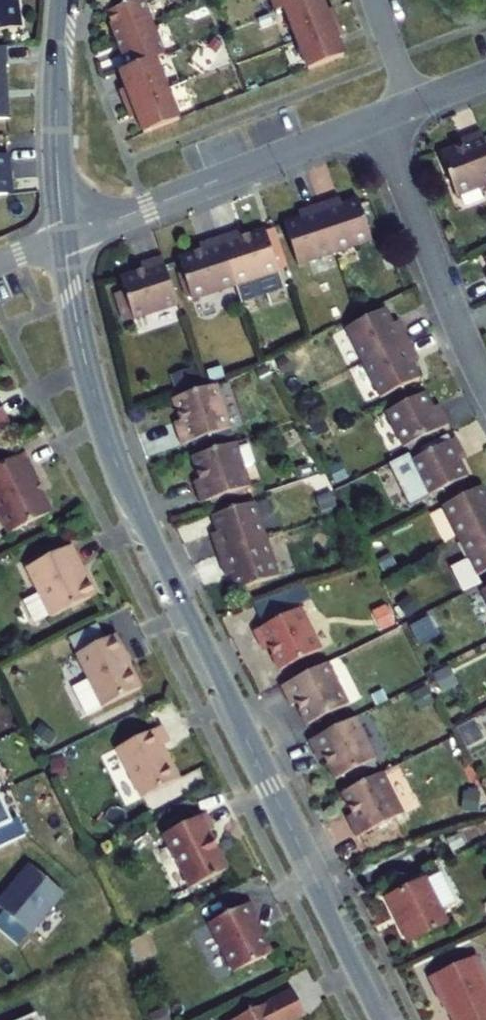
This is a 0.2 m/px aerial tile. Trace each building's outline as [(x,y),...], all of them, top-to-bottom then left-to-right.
[(20,27),(16,0),(0,0),(0,30),(20,27)] [(143,0),(140,0),(107,13),(117,41),(153,27),(143,0)] [(306,0),(271,0),(275,12),(284,9),(306,0)] [(322,0),(306,0),(284,9),(296,39),(339,23),(333,9),(326,11),(322,0)] [(308,70),(344,56),(337,39),(344,37),(339,23),(296,39),(308,70)] [(156,58),(164,55),(153,27),(117,41),(128,69),(156,58)] [(216,53),(222,44),(214,39),(208,47),(216,53)] [(11,46),(0,47),(0,120),(14,119),(10,64),(12,63),(11,46)] [(128,69),(120,72),(126,89),(120,91),(125,105),(168,89),(156,58),(128,69)] [(242,81),(252,78),(248,66),(239,69),(242,81)] [(230,89),(240,86),(235,74),(226,77),(230,89)] [(137,117),(144,134),(180,120),(168,89),(125,105),(130,119),(137,117)] [(480,132),(466,137),(469,144),(463,146),(441,155),(457,196),(485,185),(485,146),(480,132)] [(463,146),(469,144),(466,137),(461,140),(463,146)] [(333,200),(335,207),(341,205),(339,198),(333,200)] [(333,200),(318,205),(334,253),(371,241),(357,199),(341,205),(335,207),(333,200)] [(334,253),(318,205),(303,210),(305,216),(300,218),(283,224),(297,266),(334,253)] [(297,211),(300,218),(305,216),(303,210),(297,211)] [(233,233),(219,237),(235,286),(278,272),(278,270),(287,267),(274,229),(265,232),(264,230),(242,237),(236,239),(233,233)] [(239,231),(233,233),(236,239),(242,237),(239,231)] [(235,286),(219,237),(204,242),(206,249),(200,251),(177,259),(182,273),(190,297),(191,300),(235,286)] [(206,249),(204,242),(198,244),(200,251),(206,249)] [(177,306),(161,257),(146,262),(149,269),(143,271),(120,278),(125,292),(133,319),(134,320),(177,306)] [(149,269),(146,262),(140,264),(143,271),(149,269)] [(186,298),(190,297),(182,273),(178,274),(186,298)] [(133,319),(125,292),(115,296),(124,323),(133,319)] [(345,329),(362,364),(408,341),(402,327),(395,330),(392,324),(385,309),(345,329)] [(395,330),(402,327),(399,321),(392,324),(395,330)] [(408,341),(362,364),(380,399),(420,379),(412,363),(409,358),(415,355),(408,341)] [(418,360),(415,355),(409,358),(412,363),(418,360)] [(284,358),(276,362),(282,375),(290,371),(284,358)] [(223,378),(220,368),(205,372),(208,382),(223,378)] [(267,368),(257,373),(263,385),(273,380),(267,368)] [(199,385),(195,373),(181,377),(185,390),(199,385)] [(216,385),(173,399),(181,422),(183,428),(176,430),(181,445),(230,429),(216,385)] [(433,408),(425,393),(385,413),(403,448),(406,446),(430,435),(449,425),(442,411),(436,414),(433,408)] [(9,423),(2,410),(0,405),(0,428),(9,423)] [(436,414),(442,411),(439,405),(433,408),(436,414)] [(316,437),(327,432),(320,419),(310,424),(316,437)] [(432,440),(430,435),(406,446),(409,451),(432,440)] [(428,497),(467,477),(460,462),(457,456),(463,453),(456,438),(410,461),(428,497)] [(235,444),(192,458),(200,480),(202,486),(195,488),(201,504),(210,500),(245,489),(249,488),(243,469),(252,466),(254,462),(249,446),(236,450),(235,444)] [(25,453),(0,466),(0,508),(13,533),(49,515),(47,511),(49,506),(45,499),(40,497),(35,485),(40,482),(30,462),(25,453)] [(466,458),(463,453),(457,456),(460,462),(466,458)] [(315,461),(306,458),(301,470),(311,474),(315,461)] [(343,482),(349,476),(337,463),(330,469),(343,482)] [(351,506),(360,501),(353,487),(344,492),(351,506)] [(460,541),(485,528),(485,495),(482,487),(442,507),(460,541)] [(245,489),(210,500),(212,506),(247,494),(245,489)] [(331,508),(326,494),(317,498),(322,511),(331,508)] [(212,517),(217,533),(219,539),(213,541),(218,556),(266,540),(254,503),(212,517)] [(460,541),(477,576),(485,572),(485,528),(460,541)] [(213,541),(219,539),(217,533),(211,535),(213,541)] [(355,548),(350,537),(344,540),(349,551),(355,548)] [(229,568),(231,574),(236,591),(279,577),(266,540),(218,556),(222,570),(229,568)] [(81,572),(83,570),(77,557),(71,546),(26,568),(39,594),(26,601),(37,623),(50,616),(51,618),(96,596),(89,581),(85,579),(81,572)] [(390,555),(378,561),(384,573),(396,567),(390,555)] [(407,617),(414,612),(405,599),(398,604),(407,617)] [(374,613),(382,630),(394,624),(386,607),(374,613)] [(280,670),(320,650),(299,609),(253,632),(260,646),(267,643),(280,670)] [(103,708),(141,688),(124,654),(125,654),(116,635),(76,655),(89,680),(73,688),(86,715),(102,707),(103,708)] [(423,658),(432,654),(426,640),(417,644),(423,658)] [(308,725),(347,704),(326,663),(281,686),(288,701),(294,698),(297,703),(308,725)] [(455,685),(446,669),(434,676),(442,692),(455,685)] [(420,713),(435,705),(427,689),(412,696),(420,713)] [(294,698),(288,701),(291,706),(297,703),(294,698)] [(336,780),(375,760),(355,718),(309,741),(316,756),(322,752),(325,758),(336,780)] [(34,734),(48,745),(55,737),(41,726),(34,734)] [(464,730),(470,743),(478,739),(472,726),(464,730)] [(117,749),(142,798),(180,779),(170,761),(166,759),(160,748),(170,743),(162,727),(117,749)] [(322,752),(316,756),(319,761),(325,758),(322,752)] [(49,762),(54,779),(65,776),(59,759),(49,762)] [(403,815),(382,774),(342,794),(353,815),(356,820),(350,824),(357,838),(403,815)] [(480,794),(465,793),(464,811),(478,813),(480,794)] [(26,838),(18,820),(12,823),(0,796),(0,849),(26,838)] [(191,888),(228,870),(209,832),(213,830),(209,822),(205,814),(164,835),(191,888)] [(350,824),(356,820),(353,815),(347,818),(350,824)] [(24,938),(64,893),(30,865),(14,882),(17,885),(5,899),(10,904),(0,916),(0,918),(24,938)] [(386,898),(409,942),(409,943),(447,924),(440,909),(455,902),(440,872),(425,880),(424,879),(386,898)] [(250,903),(209,923),(234,972),(271,954),(255,920),(257,919),(250,903)] [(429,977),(441,1003),(445,1001),(453,1019),(485,1019),(485,989),(484,984),(485,983),(485,979),(475,956),(429,977)] [(285,1017),(289,1015),(297,1009),(299,1007),(296,1000),(291,991),(233,1019),(280,1019),(285,1017)] [(164,1011),(150,1018),(151,1019),(169,1019),(164,1011)]
